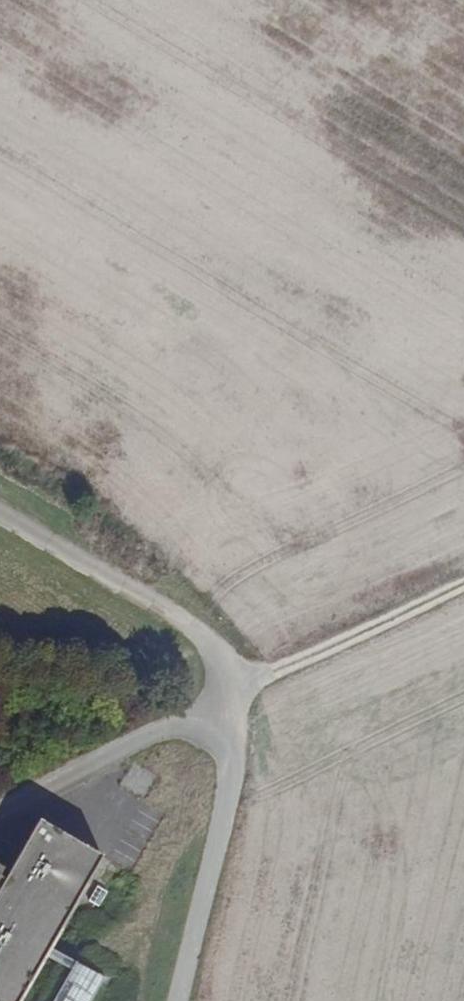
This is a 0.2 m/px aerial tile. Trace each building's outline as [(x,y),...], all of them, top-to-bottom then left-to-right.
[(41,819),(10,872),(0,867),(0,1000),(21,1000),(107,857),(41,819)] [(108,977),(74,960),(53,1000),(96,1000),(108,977)]
